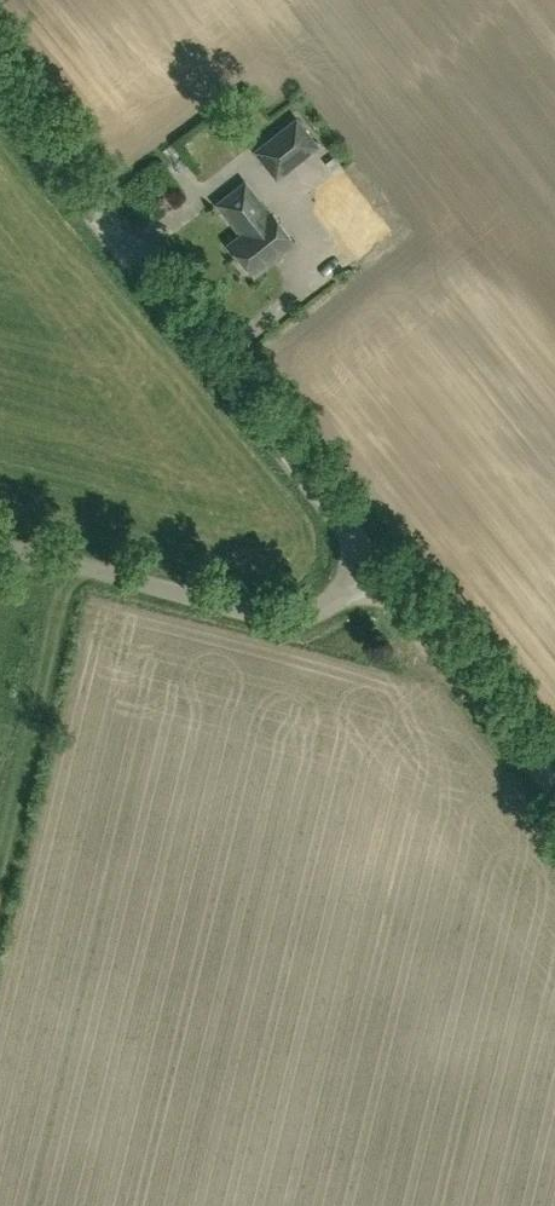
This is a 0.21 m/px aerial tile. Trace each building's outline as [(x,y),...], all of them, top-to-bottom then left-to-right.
[(276,178),(317,146),(296,120),(256,151),(276,178)] [(270,216),(245,184),(218,204),(243,236),(231,246),(239,257),(238,261),(245,270),(249,270),(253,274),(293,243),(271,215),(270,216)]
